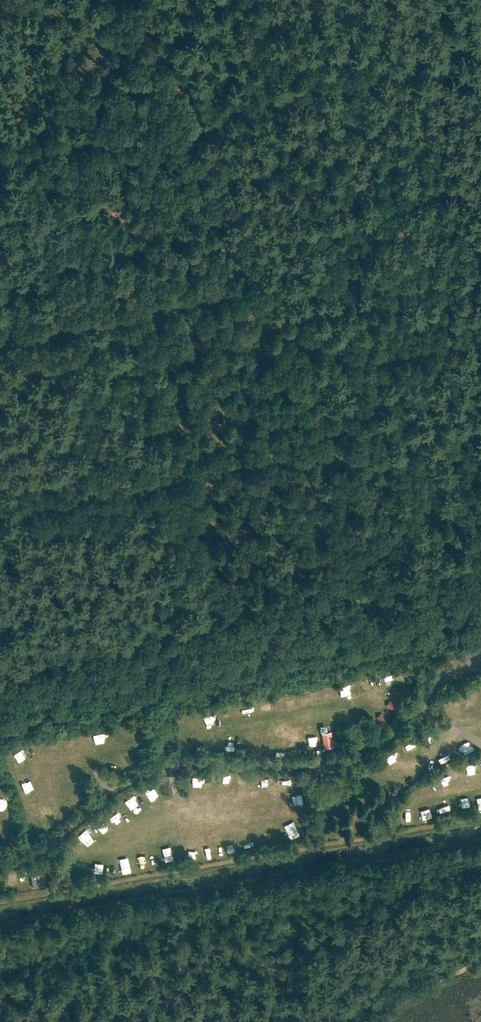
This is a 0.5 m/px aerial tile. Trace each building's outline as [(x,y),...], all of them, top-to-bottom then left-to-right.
[(396,694),(403,697),(405,692),(399,688),(396,694)] [(388,707),(394,711),(397,706),(391,702),(388,707)] [(387,720),(382,715),(378,719),(383,725),(387,720)] [(334,746),(331,731),(321,733),(324,748),(334,746)] [(470,772),(480,769),(480,768),(478,760),(467,763),(470,772)] [(32,888),(42,885),(39,874),(29,876),(32,888)]
